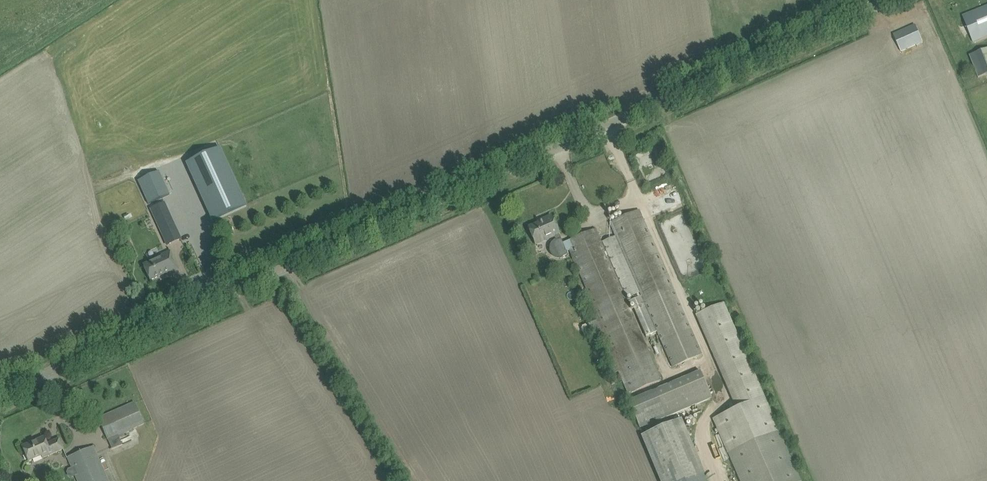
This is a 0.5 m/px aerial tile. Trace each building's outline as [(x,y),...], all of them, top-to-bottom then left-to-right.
[(966,25),(973,42),(986,37),(986,6),(963,15),(966,25)] [(894,35),(898,43),(901,51),(923,41),(915,24),(894,35)] [(986,74),(986,48),(970,55),(979,77),(986,74)] [(220,148),(186,163),(213,222),(246,206),(220,148)] [(159,171),(138,181),(149,205),(170,195),(159,171)] [(165,203),(151,209),(162,234),(176,227),(165,203)] [(598,334),(599,335),(595,336),(598,343),(601,341),(605,348),(602,349),(612,374),(618,371),(627,393),(632,392),(632,393),(661,381),(629,307),(633,306),(646,337),(657,332),(672,368),(702,355),(639,211),(610,223),(616,237),(602,243),(596,229),(563,243),(551,216),(538,221),(539,223),(529,228),(536,244),(554,237),(556,240),(554,241),(553,241),(553,242),(552,242),(551,243),(551,244),(550,245),(550,246),(550,247),(549,247),(549,248),(549,249),(549,250),(550,251),(550,252),(550,253),(551,254),(551,255),(552,255),(552,256),(553,257),(554,257),(555,258),(556,258),(557,259),(558,259),(559,259),(560,259),(562,258),(563,258),(562,257),(568,254),(567,251),(570,250),(601,321),(597,323),(601,332),(598,334)] [(144,266),(146,271),(150,280),(169,272),(170,273),(178,269),(171,252),(162,256),(163,257),(144,266)] [(713,418),(741,480),(801,480),(724,302),(695,315),(736,408),(713,418)] [(712,398),(701,371),(629,402),(640,428),(712,398)] [(111,449),(111,450),(122,445),(118,435),(144,424),(135,402),(98,418),(108,440),(112,448),(111,449)] [(681,420),(641,436),(660,480),(688,480),(704,474),(681,420)] [(63,449),(59,439),(47,444),(44,438),(23,447),(29,461),(42,455),(43,458),(63,449)] [(78,480),(108,480),(93,446),(68,457),(78,480)]
